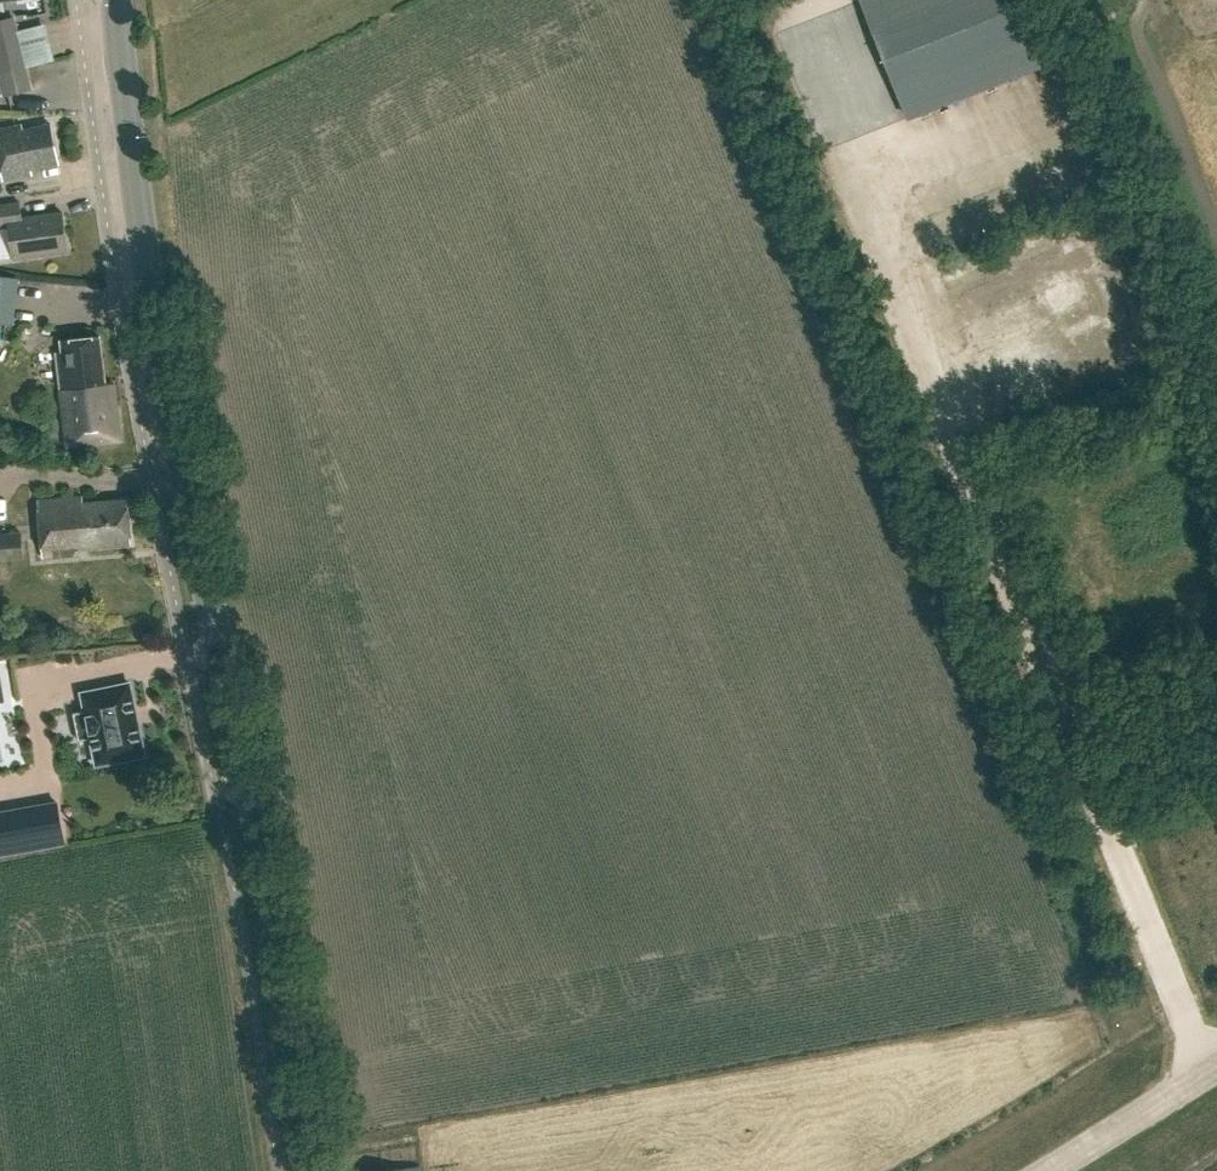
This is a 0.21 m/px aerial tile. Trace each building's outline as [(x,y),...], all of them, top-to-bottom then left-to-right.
[(1022,0),(858,0),(905,120),(1048,64),(1022,0)] [(26,66),(14,16),(0,19),(0,84),(3,96),(32,89),(26,66)] [(18,30),(26,66),(54,60),(45,24),(18,30)] [(49,124),(22,130),(21,125),(0,130),(0,159),(4,180),(31,174),(31,170),(58,164),(49,124)] [(18,206),(0,208),(0,230),(10,230),(14,261),(66,254),(60,215),(20,220),(18,206)] [(12,323),(17,278),(0,276),(0,322),(12,323)] [(104,386),(98,340),(63,345),(64,351),(55,352),(59,381),(68,449),(119,442),(119,443),(120,443),(113,385),(106,386),(104,386)] [(82,505),(81,500),(38,503),(43,557),(79,554),(78,546),(129,541),(126,501),(82,505)] [(20,532),(0,533),(0,561),(22,560),(20,532)] [(29,767),(14,658),(1,659),(7,701),(0,702),(0,771),(29,767)] [(97,764),(144,754),(129,683),(82,693),(85,710),(72,712),(78,741),(91,738),(97,764)] [(0,810),(0,856),(66,844),(58,800),(0,810)]
